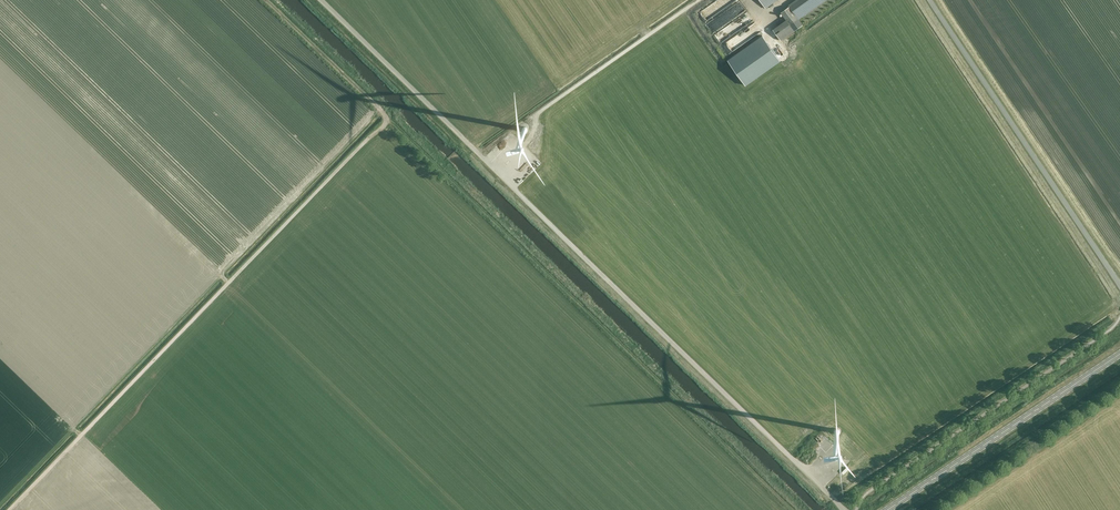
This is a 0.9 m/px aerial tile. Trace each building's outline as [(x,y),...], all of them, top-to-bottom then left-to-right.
[(777,0),(760,0),(766,8),(777,0)] [(826,0),(798,0),(789,6),(799,19),(826,0)] [(786,19),(794,31),(803,24),(799,19),(789,6),(781,12),(786,19)] [(749,23),(754,19),(750,12),(744,16),(749,23)] [(706,26),(713,34),(721,27),(714,19),(706,26)] [(721,42),(739,28),(735,23),(717,37),(721,42)] [(744,76),(777,53),(760,30),(727,52),(744,76)]
